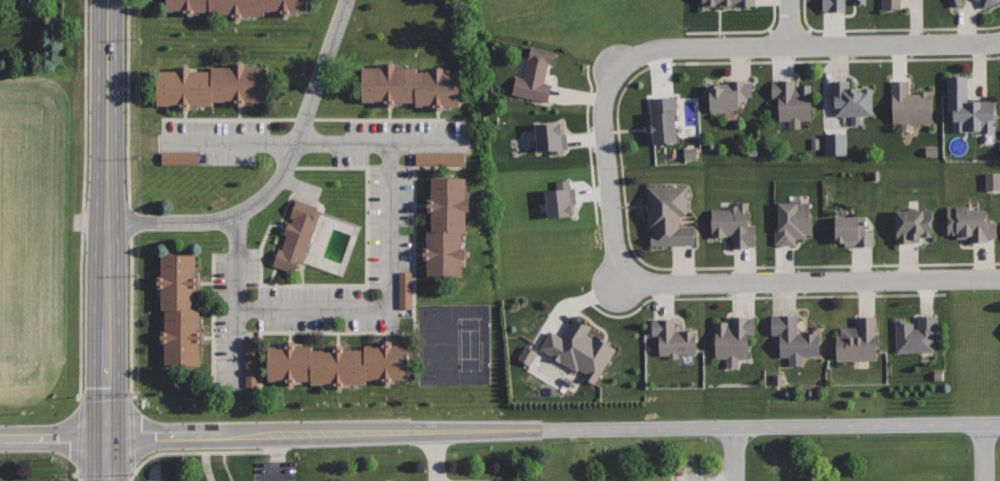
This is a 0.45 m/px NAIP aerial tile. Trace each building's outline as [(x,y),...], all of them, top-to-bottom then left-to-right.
[(167,15),(210,14),(210,20),(266,19),(265,12),(308,12),(308,0),(167,0),(167,15)] [(822,10),(845,10),(845,0),(822,0),(822,10)] [(898,8),(897,0),(878,0),(878,8),(898,8)] [(983,8),(999,2),(998,0),(980,0),(983,8)] [(556,52),(531,46),(524,78),(517,76),(513,93),(547,101),(551,83),(545,82),(548,63),(553,64),(556,52)] [(460,107),(459,71),(405,72),(405,65),(360,66),(360,102),(403,101),(403,108),(460,107)] [(267,101),(268,66),(211,66),(211,72),(155,72),(155,106),(213,106),(213,101),(267,101)] [(947,75),(947,108),(953,108),(953,131),(993,131),(993,101),(967,101),(967,75),(947,75)] [(752,79),(728,79),(728,82),(709,82),(710,111),(724,111),(724,109),(739,109),(738,96),(752,96),(752,79)] [(773,82),(773,98),(778,98),(778,119),(789,120),(788,127),(799,127),(799,119),(811,120),(812,84),(794,84),(795,79),(776,79),(776,82),(773,82)] [(831,80),(831,115),(873,115),(873,85),(848,86),(848,79),(831,80)] [(891,80),(892,123),(933,122),(933,90),(908,90),(908,79),(891,80)] [(676,96),(651,98),(652,112),(646,113),(649,143),(677,140),(674,112),(677,111),(676,96)] [(528,124),(530,152),(563,151),(562,131),(555,131),(555,123),(528,124)] [(843,134),(822,134),(822,155),(843,155),(843,134)] [(411,150),(411,164),(465,164),(466,150),(411,150)] [(196,153),(158,152),(158,164),(195,165),(196,153)] [(998,173),(982,173),(982,190),(997,191),(998,173)] [(466,176),(430,176),(431,230),(424,230),(425,276),(461,275),(461,233),(467,233),(466,176)] [(539,190),(540,218),(565,217),(564,206),(570,206),(569,180),(552,181),(553,190),(539,190)] [(688,186),(648,187),(649,228),(655,228),(655,235),(651,235),(651,246),(696,246),(696,227),(679,227),(679,215),(688,215),(688,186)] [(293,197),(287,217),(290,218),(289,223),(286,222),(282,232),(286,233),(280,250),(276,248),(270,265),(293,273),(297,260),(301,262),(320,207),(293,197)] [(810,201),(778,202),(779,229),(775,229),(776,243),(779,243),(779,245),(795,244),(795,237),(805,237),(805,234),(814,234),(813,217),(811,217),(810,201)] [(749,202),(730,202),(730,209),(712,210),(713,235),(734,235),(734,248),(756,247),(755,224),(750,224),(749,202)] [(970,206),(947,206),(947,235),(955,235),(955,238),(972,238),(972,241),(988,241),(988,238),(996,238),(996,222),(987,222),(987,209),(970,210),(970,206)] [(932,209),(896,210),(896,243),(918,242),(918,237),(933,236),(932,209)] [(865,216),(835,216),(835,242),(844,242),(844,246),(872,245),(872,232),(865,232),(865,216)] [(193,254),(158,254),(158,310),(164,311),(163,366),(197,366),(198,308),(192,308),(193,254)] [(411,271),(399,271),(399,310),(412,309),(411,271)] [(797,314),(771,315),(771,334),(781,334),(781,356),(789,356),(790,364),(802,364),(802,356),(819,356),(819,329),(808,329),(809,333),(797,333),(797,314)] [(755,315),(731,316),(731,323),(729,323),(729,320),(715,321),(716,357),(727,357),(727,366),(737,366),(737,357),(747,357),(747,334),(755,334),(755,315)] [(876,315),(857,316),(858,326),(841,327),(841,336),(836,336),(837,360),(877,360),(876,315)] [(936,315),(918,316),(918,328),(914,328),(914,322),(906,322),(906,320),(896,320),(897,351),(934,350),(933,336),(936,336),(936,315)] [(551,330),(539,350),(576,371),(578,368),(587,373),(584,378),(595,385),(617,348),(594,334),(593,337),(588,334),(593,326),(575,316),(563,337),(551,330)] [(675,318),(653,318),(653,334),(659,334),(659,355),(668,355),(668,357),(678,357),(678,353),(695,353),(695,330),(675,330),(675,318)] [(258,336),(247,336),(248,387),(259,387),(258,336)] [(310,345),(265,346),(266,381),(309,380),(309,386),(364,385),(364,378),(407,377),(406,344),(362,345),(362,351),(310,351),(310,345)] [(527,366),(534,352),(521,346),(515,361),(527,366)]
